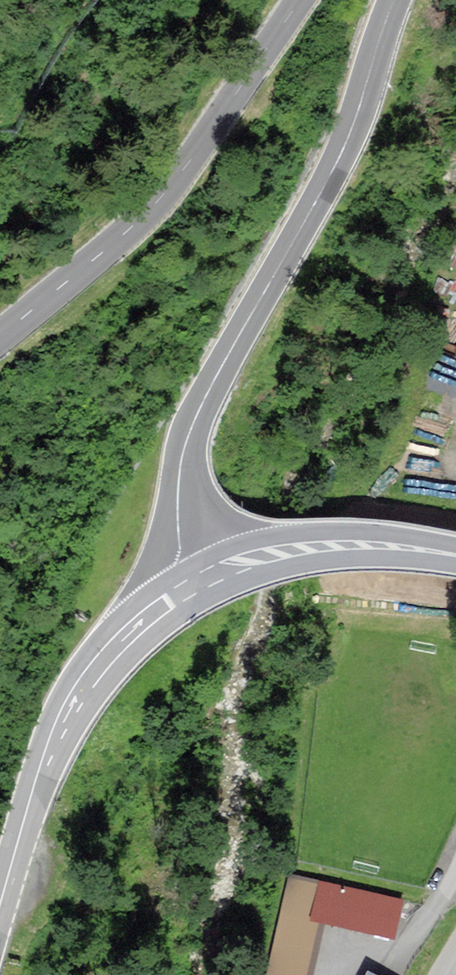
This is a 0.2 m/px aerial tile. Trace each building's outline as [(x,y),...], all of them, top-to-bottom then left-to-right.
[(324,919),(311,916),(320,878),(291,872),(268,974),(311,974),(324,919)] [(393,934),(402,896),(320,878),(311,916),(324,919),(393,934)] [(367,967),(364,974),(385,974),(367,967)]
